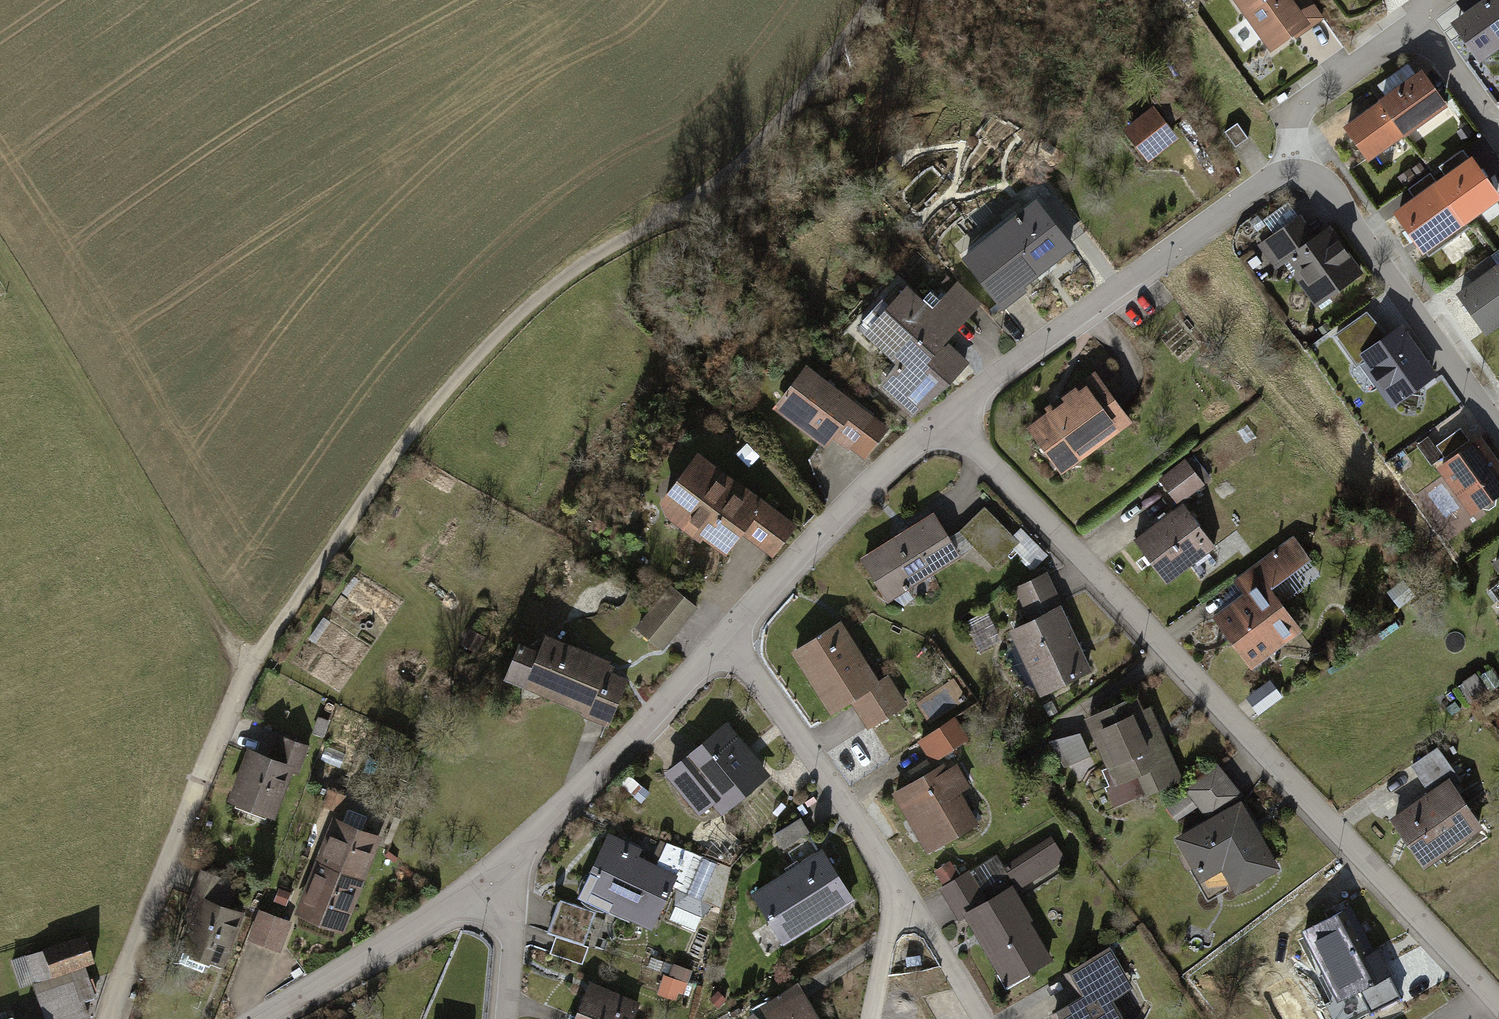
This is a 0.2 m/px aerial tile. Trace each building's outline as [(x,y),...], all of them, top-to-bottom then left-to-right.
[(1278,45),(1323,15),(1312,0),(1246,0),(1278,45)] [(1460,24),(1488,61),(1498,53),(1498,0),(1492,0),(1460,24)] [(1385,101),(1408,134),(1452,103),(1428,70),(1385,101)] [(1408,134),(1385,101),(1350,125),(1373,159),(1408,134)] [(1185,141),(1158,108),(1128,132),(1155,165),(1185,141)] [(1440,166),(1449,178),(1472,162),(1464,149),(1440,166)] [(1449,178),(1440,185),(1464,219),(1497,196),(1472,162),(1449,178)] [(1408,189),(1417,201),(1440,185),(1430,172),(1408,189)] [(1464,219),(1440,185),(1417,201),(1400,214),(1431,257),(1471,228),(1464,219)] [(971,260),(1007,306),(1033,285),(1029,280),(1075,244),(1044,204),(971,260)] [(1318,240),(1299,215),(1260,243),(1280,270),(1290,262),(1322,305),(1368,272),(1336,227),(1318,240)] [(1466,272),(1474,285),(1497,269),(1490,256),(1466,272)] [(1460,297),(1484,330),(1498,320),(1498,271),(1497,269),(1474,285),(1460,297)] [(936,313),(913,291),(873,332),(905,363),(885,383),(918,415),(972,359),(954,341),(985,310),(961,287),(936,313)] [(1373,312),(1338,338),(1362,369),(1368,364),(1396,401),(1435,373),(1403,330),(1393,338),(1373,312)] [(892,424),(813,366),(783,407),(831,442),(837,434),(868,456),(892,424)] [(1102,376),(1034,424),(1065,468),(1134,419),(1102,376)] [(1452,458),(1469,435),(1458,427),(1441,451),(1452,458)] [(1439,469),(1474,515),(1498,496),(1498,463),(1481,438),(1439,469)] [(1193,455),(1163,476),(1179,499),(1209,478),(1193,455)] [(800,526),(704,457),(667,508),(726,551),(742,530),(778,556),(800,526)] [(1187,504),(1139,536),(1167,578),(1215,546),(1187,504)] [(989,506),(963,531),(996,565),(1022,540),(989,506)] [(935,513),(867,554),(891,595),(960,554),(935,513)] [(1313,563),(1293,536),(1235,580),(1248,596),(1220,617),(1256,663),(1303,626),(1276,591),(1313,563)] [(1032,620),(1064,604),(1048,572),(1016,588),(1032,620)] [(701,606),(674,584),(641,623),(669,646),(701,606)] [(1064,604),(1032,620),(1014,628),(1045,691),(1095,667),(1064,604)] [(969,620),(982,649),(1003,640),(990,611),(969,620)] [(848,619),(800,647),(835,707),(854,696),(870,723),(908,700),(891,672),(883,678),(848,619)] [(544,649),(523,640),(508,680),(608,719),(625,676),(610,670),(614,660),(550,635),(544,649)] [(1142,691),(1087,718),(1117,780),(1141,769),(1149,787),(1181,771),(1142,691)] [(958,717),(920,741),(935,763),(972,739),(958,717)] [(729,723),(669,770),(704,814),(718,802),(726,811),(771,776),(729,723)] [(1066,766),(1093,755),(1083,730),(1056,741),(1066,766)] [(270,756),(297,768),(300,769),(311,745),(281,731),(270,756)] [(297,768),(270,756),(251,747),(229,797),(274,817),(297,768)] [(1221,762),(1192,783),(1213,813),(1243,792),(1221,762)] [(899,790),(928,846),(979,820),(950,764),(899,790)] [(1457,777),(1397,815),(1426,859),(1485,821),(1457,777)] [(347,794),(327,787),(322,803),(341,809),(347,794)] [(1246,801),(1182,836),(1205,878),(1228,866),(1240,887),(1281,864),(1246,801)] [(379,835),(335,817),(297,911),(341,929),(379,835)] [(1065,858),(1050,835),(1004,864),(1019,886),(1065,858)] [(659,862),(607,838),(580,897),(650,929),(671,883),(678,886),(678,903),(704,915),(710,901),(725,907),(731,868),(669,840),(659,862)] [(826,852),(756,890),(783,940),(853,901),(826,852)] [(943,885),(941,886),(960,919),(968,914),(995,899),(975,865),(960,873),(952,859),(934,870),(943,885)] [(202,869),(192,895),(227,909),(237,882),(202,869)] [(995,899),(968,914),(1008,983),(1054,957),(1014,888),(995,899)] [(227,909),(192,895),(184,916),(194,919),(178,961),(203,970),(208,955),(221,960),(239,913),(227,909)] [(593,913),(560,900),(548,930),(558,934),(551,953),(583,965),(591,945),(582,942),(593,913)] [(289,918),(260,907),(249,936),(279,946),(289,918)] [(1348,910),(1311,929),(1345,993),(1360,986),(1373,1010),(1402,995),(1382,957),(1375,961),(1348,910)] [(15,959),(22,981),(38,976),(52,1018),(70,1018),(88,1013),(74,970),(95,963),(86,937),(15,959)] [(1048,1015),(1050,1018),(1126,1018),(1112,996),(1132,985),(1110,947),(1064,973),(1078,998),(1048,1015)] [(660,992),(685,999),(694,969),(669,961),(660,992)] [(592,980),(576,1018),(632,1018),(640,1000),(592,980)] [(803,984),(767,1005),(775,1018),(824,1018),(803,984)]
